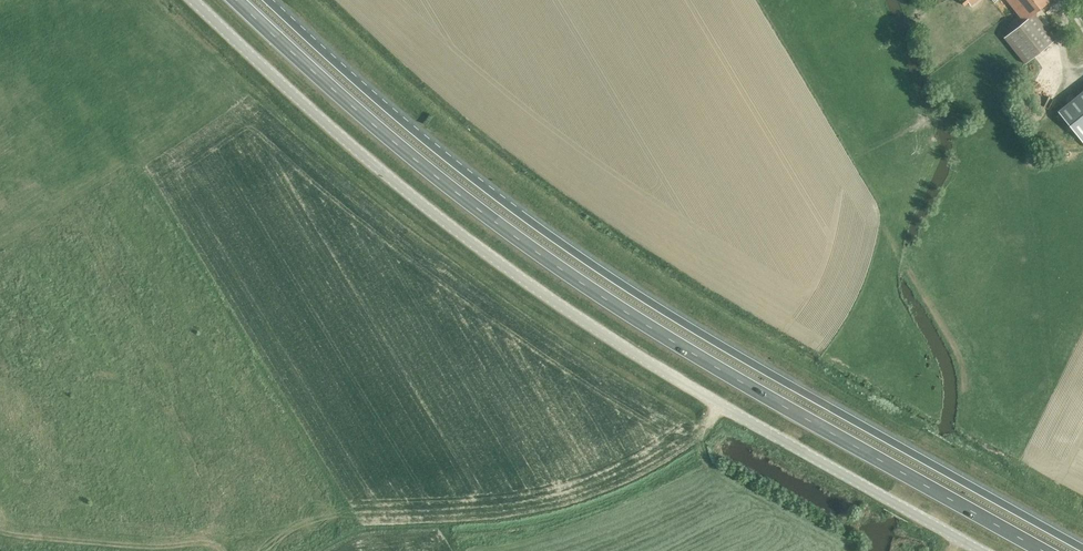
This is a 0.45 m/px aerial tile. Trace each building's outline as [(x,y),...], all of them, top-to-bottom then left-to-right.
[(1033,13),(1049,0),(1007,0),(1024,21),(1003,37),(1025,63),(1055,39),(1033,13)] [(1059,112),(1082,143),(1082,92),(1059,112)]
